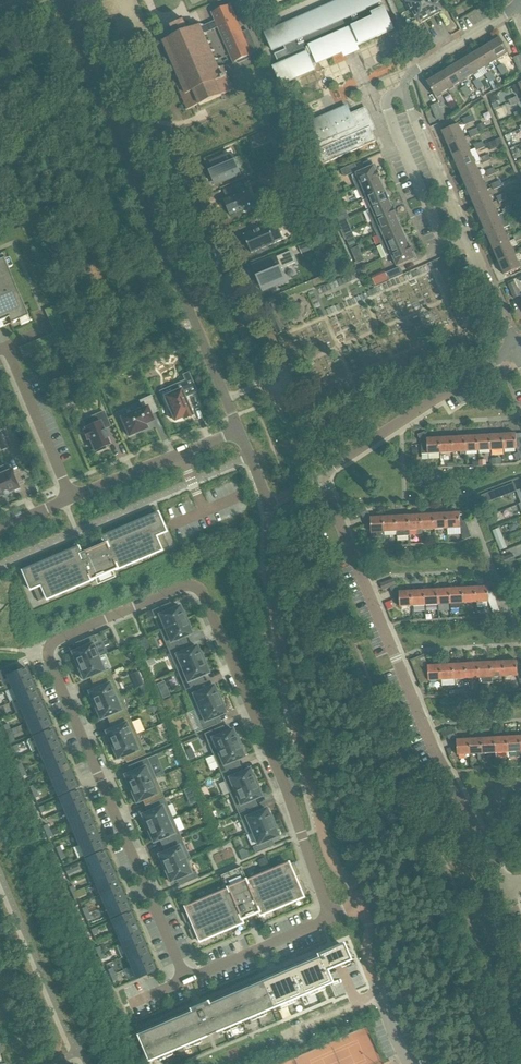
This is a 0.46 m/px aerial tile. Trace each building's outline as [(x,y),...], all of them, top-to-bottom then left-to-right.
[(281,64),(276,66),(276,65),(275,65),(284,85),(284,84),(315,70),(316,71),(317,70),(314,65),(319,63),(320,63),(320,62),(344,51),(346,55),(357,51),(355,47),(376,37),(377,38),(377,37),(393,30),(384,10),(379,12),(377,6),(382,4),(380,0),(341,0),(268,32),(267,31),(267,32),(275,51),(276,51),(275,50),(286,45),(287,49),(276,54),(281,64)] [(406,1),(418,22),(429,16),(420,0),(408,0),(406,1)] [(429,16),(440,9),(441,9),(436,0),(420,0),(429,16)] [(247,33),(241,35),(229,6),(211,14),(215,23),(217,28),(232,64),(235,63),(236,65),(247,60),(247,58),(250,57),(249,55),(255,52),(247,33)] [(216,70),(202,34),(217,28),(215,23),(200,29),(197,23),(185,28),(182,20),(168,26),(171,33),(159,38),(161,43),(158,44),(162,54),(165,52),(179,86),(173,88),(183,112),(196,106),(197,107),(219,98),(218,97),(231,92),(221,68),(216,70)] [(499,38),(487,46),(496,61),(508,54),(499,38)] [(487,46),(475,53),(484,68),(496,61),(487,46)] [(475,53),(462,60),(472,76),(484,68),(475,53)] [(472,76),(462,60),(450,68),(460,83),(472,76)] [(497,67),(502,75),(508,72),(503,64),(497,67)] [(450,68),(438,75),(448,91),(460,83),(450,68)] [(491,71),(485,74),(490,83),(493,81),(496,79),(491,71)] [(448,91),(438,75),(426,83),(435,98),(448,91)] [(484,87),(479,78),(473,82),(478,90),(484,87)] [(467,86),(461,89),(466,97),(471,94),(467,86)] [(496,94),(489,97),(492,104),(499,101),(498,99),(496,94)] [(518,96),(509,100),(511,106),(520,102),(518,96)] [(492,104),(495,110),(502,106),(499,100),(499,101),(492,104)] [(444,117),(438,104),(431,107),(437,120),(444,117)] [(360,112),(351,116),(346,106),(345,106),(346,107),(308,123),(307,123),(318,150),(313,152),(319,166),(376,141),(371,129),(373,128),(366,112),(362,114),(360,112)] [(465,125),(474,121),(471,116),(463,119),(465,125)] [(477,125),(480,131),(487,129),(484,123),(477,125)] [(447,145),(464,138),(458,124),(441,131),(447,145)] [(469,132),(471,138),(480,134),(477,128),(469,132)] [(266,132),(259,136),(262,143),(270,140),(266,132)] [(464,138),(447,145),(453,158),(470,151),(464,138)] [(487,144),(490,151),(503,145),(500,138),(487,144)] [(474,145),(477,151),(486,147),(483,141),(474,145)] [(470,151),(453,158),(459,171),(475,164),(470,151)] [(212,165),(209,166),(211,172),(216,184),(240,174),(231,154),(224,157),(222,153),(210,158),(212,165)] [(489,154),(480,158),(482,164),(491,160),(489,154)] [(359,171),(358,170),(355,164),(341,170),(344,177),(359,171)] [(481,177),(475,164),(459,171),(464,184),(481,177)] [(357,188),(380,178),(376,167),(374,168),(374,166),(351,176),(357,188)] [(264,174),(266,179),(283,172),(281,167),(264,174)] [(486,171),(488,177),(497,173),(494,167),(486,171)] [(487,190),(481,177),(464,184),(470,197),(487,190)] [(380,178),(357,188),(362,199),(384,190),(379,179),(381,178),(380,178)] [(494,190),(502,186),(500,180),(491,184),(494,190)] [(389,201),(384,190),(362,199),(362,200),(366,198),(371,209),(389,201)] [(487,190),(470,197),(476,210),(492,203),(487,190)] [(250,193),(226,204),(233,219),(257,209),(250,193)] [(505,193),(497,197),(499,203),(508,199),(505,193)] [(334,211),(342,208),(339,201),(331,204),(334,211)] [(389,201),(371,209),(367,211),(372,222),(395,212),(391,203),(390,203),(389,201)] [(297,203),(287,208),(291,215),(300,211),(297,203)] [(492,203),(476,210),(481,223),(498,216),(492,203)] [(502,210),(505,216),(514,212),(511,206),(502,210)] [(345,215),(342,208),(334,211),(338,219),(345,215)] [(395,212),(372,222),(377,234),(399,224),(398,222),(399,221),(395,212)] [(504,229),(498,216),(481,223),(487,237),(504,229)] [(508,223),(510,229),(519,225),(517,219),(508,223)] [(276,222),(244,235),(252,253),(284,240),(276,222)] [(344,234),(352,231),(349,224),(341,227),(344,234)] [(399,224),(377,234),(382,245),(404,235),(399,224)] [(509,242),(504,229),(487,237),(493,250),(509,242)] [(357,242),(352,231),(344,234),(349,246),(357,242)] [(382,259),(391,255),(391,254),(410,246),(409,246),(404,235),(382,245),(377,247),(382,259)] [(310,242),(299,246),(302,254),(313,250),(310,242)] [(509,242),(493,250),(498,263),(515,255),(509,242)] [(354,257),(362,254),(359,246),(351,250),(354,257)] [(410,246),(391,254),(391,255),(397,267),(414,259),(413,257),(415,257),(410,246)] [(257,277),(263,291),(287,281),(281,269),(296,263),(291,251),(277,257),(276,256),(264,261),(267,269),(260,271),(256,273),(257,277)] [(362,254),(354,257),(357,264),(365,261),(362,254)] [(515,255),(498,263),(504,276),(520,269),(515,255)] [(3,259),(0,261),(0,326),(4,324),(6,327),(28,317),(3,259)] [(386,274),(389,280),(402,274),(399,268),(386,274)] [(520,297),(514,283),(508,286),(514,299),(520,297)] [(277,335),(285,332),(275,310),(267,313),(277,335)] [(184,419),(192,415),(184,398),(198,392),(189,372),(183,375),(185,381),(171,387),(174,393),(165,397),(170,410),(168,411),(172,419),(174,418),(175,421),(183,417),(184,419)] [(140,433),(147,429),(145,425),(153,421),(151,415),(158,411),(151,396),(139,401),(143,409),(121,419),(129,437),(139,432),(140,433)] [(96,415),(100,423),(85,429),(86,430),(84,431),(87,440),(90,439),(95,451),(96,453),(106,449),(105,447),(110,445),(107,438),(108,438),(106,431),(104,431),(103,429),(110,426),(104,411),(96,415)] [(503,434),(490,435),(491,450),(503,450),(503,434)] [(517,452),(520,450),(520,446),(516,447),(516,437),(516,434),(503,434),(503,450),(516,449),(517,452)] [(490,435),(478,436),(478,451),(491,450),(490,435)] [(478,451),(478,436),(465,437),(466,452),(478,451)] [(453,453),(452,437),(440,438),(440,453),(453,453)] [(466,452),(465,437),(452,437),(453,453),(460,452),(460,455),(466,455),(466,452)] [(421,443),(422,454),(440,453),(440,438),(428,439),(427,441),(421,443)] [(3,495),(3,497),(9,494),(8,493),(19,488),(11,470),(0,475),(0,497),(3,495)] [(487,493),(490,501),(515,492),(512,483),(487,493)] [(365,505),(352,510),(355,516),(361,514),(367,511),(365,505)] [(460,525),(466,523),(465,521),(470,519),(468,512),(464,513),(459,513),(460,525)] [(78,547),(22,571),(30,590),(33,589),(38,601),(46,598),(46,600),(92,580),(96,578),(95,576),(110,570),(111,571),(115,570),(116,570),(161,551),(161,549),(168,546),(163,533),(166,532),(158,513),(102,537),(105,544),(81,554),(78,547)] [(446,513),(434,514),(435,529),(447,528),(446,513)] [(467,527),(466,523),(460,525),(459,513),(446,513),(447,528),(460,527),(461,530),(467,527)] [(434,514),(421,515),(422,530),(435,529),(434,514)] [(409,516),(409,531),(416,530),(417,534),(422,534),(422,530),(421,515),(410,516),(409,516)] [(396,516),(384,517),(384,532),(396,531),(396,516)] [(409,516),(396,516),(396,531),(397,531),(397,536),(409,535),(409,531),(409,516)] [(371,529),(371,538),(385,537),(384,532),(384,517),(371,518),(371,520),(364,523),(367,529),(371,529)] [(494,534),(496,540),(497,540),(500,539),(504,538),(500,528),(493,531),(494,534)] [(465,540),(471,537),(469,531),(463,534),(465,540)] [(496,540),(500,551),(508,548),(504,538),(500,539),(497,540),(496,540)] [(513,554),(503,558),(506,564),(516,560),(513,554)] [(394,579),(381,584),(384,590),(390,587),(396,585),(394,579)] [(462,588),(463,603),(471,603),(476,603),(475,587),(462,588)] [(489,599),(489,591),(488,587),(475,587),(476,603),(489,602),(490,603),(496,601),(495,597),(489,599)] [(462,588),(450,589),(451,604),(451,609),(464,608),(463,603),(462,588)] [(436,590),(437,605),(451,604),(450,589),(436,590)] [(413,606),(424,606),(424,590),(412,591),(413,606)] [(437,605),(436,590),(424,590),(424,606),(437,605)] [(400,593),(393,595),(396,603),(400,603),(400,607),(413,606),(412,591),(399,592),(400,593)] [(396,616),(390,601),(385,603),(391,618),(396,616)] [(165,605),(151,611),(154,618),(159,616),(165,629),(187,619),(184,612),(182,613),(179,606),(168,611),(165,605)] [(498,606),(492,608),(494,614),(500,611),(498,606)] [(165,629),(160,631),(169,651),(183,645),(180,639),(191,634),(189,627),(190,627),(187,619),(165,629)] [(83,648),(72,653),(74,659),(73,660),(76,667),(98,658),(92,644),(97,642),(94,635),(80,641),(83,648)] [(183,645),(169,651),(177,671),(205,659),(201,652),(200,652),(197,646),(185,651),(183,645)] [(411,661),(413,666),(426,661),(424,655),(411,660),(411,661)] [(98,658),(76,667),(79,675),(81,674),(83,680),(95,675),(97,682),(112,675),(109,669),(104,671),(98,658)] [(208,666),(205,659),(177,671),(186,691),(200,685),(197,678),(209,674),(206,667),(208,666)] [(416,672),(428,667),(428,666),(426,661),(413,666),(416,672)] [(492,662),(493,678),(506,677),(505,661),(492,662)] [(518,673),(518,665),(517,661),(505,661),(506,677),(518,676),(519,678),(520,677),(520,672),(518,673)] [(492,662),(479,663),(480,678),(481,684),(493,683),(493,678),(492,662)] [(468,679),(480,678),(479,663),(467,664),(468,679)] [(441,665),(442,680),(442,686),(455,685),(455,680),(454,664),(441,665)] [(454,664),(455,680),(468,679),(467,664),(461,664),(454,664)] [(441,665),(428,666),(428,667),(416,672),(421,685),(429,681),(442,680),(441,665)] [(12,688),(31,680),(26,668),(7,677),(12,688)] [(91,699),(90,700),(93,707),(120,695),(112,675),(97,682),(100,688),(89,692),(91,699)] [(137,688),(144,684),(141,678),(134,682),(137,688)] [(200,685),(186,691),(195,710),(222,699),(219,691),(217,692),(214,686),(203,691),(200,685)] [(170,696),(167,689),(159,692),(163,699),(170,696)] [(36,692),(17,700),(22,711),(41,703),(36,692)] [(98,714),(100,720),(112,715),(114,721),(129,715),(120,695),(93,707),(96,714),(98,714)] [(222,699),(195,710),(203,731),(217,725),(215,718),(226,713),(223,707),(225,706),(222,699)] [(41,703),(22,711),(27,723),(46,715),(41,703)] [(158,711),(155,705),(149,708),(151,713),(158,711)] [(46,715),(27,723),(32,735),(51,726),(46,715)] [(117,727),(106,732),(108,739),(107,739),(110,747),(137,735),(129,715),(114,721),(117,727)] [(218,728),(204,734),(213,754),(240,742),(237,735),(235,736),(232,729),(221,734),(218,728)] [(444,737),(445,737),(444,735),(454,731),(452,728),(442,732),(444,737)] [(33,738),(38,749),(57,741),(52,730),(33,738)] [(115,753),(117,760),(129,755),(132,761),(146,755),(137,735),(110,747),(113,754),(115,753)] [(520,758),(519,735),(507,736),(508,752),(516,751),(516,758),(520,758)] [(508,752),(507,736),(495,737),(496,753),(496,758),(509,757),(508,752)] [(496,753),(495,737),(481,738),(483,753),(496,753)] [(450,752),(453,751),(456,751),(457,755),(470,754),(469,738),(457,739),(457,743),(451,745),(451,747),(447,749),(450,756),(452,755),(450,752)] [(483,753),(481,738),(469,738),(470,754),(478,754),(478,759),(483,759),(483,753)] [(240,742),(213,754),(221,774),(235,768),(233,762),(244,757),(241,751),(243,750),(240,742)] [(191,748),(185,750),(189,760),(195,757),(191,748)] [(62,753),(43,761),(48,773),(67,764),(62,753)] [(136,771),(124,776),(127,782),(125,783),(128,790),(156,778),(147,758),(133,764),(136,771)] [(67,764),(48,773),(53,784),(72,776),(67,764)] [(235,768),(221,774),(230,794),(257,782),(254,775),(252,776),(249,769),(238,774),(235,768)] [(202,774),(195,777),(198,783),(205,780),(202,774)] [(72,776),(53,784),(58,796),(77,788),(72,776)] [(156,778),(128,790),(132,798),(133,797),(136,803),(148,798),(150,804),(164,798),(156,778)] [(257,782),(230,794),(238,814),(252,808),(250,802),(261,797),(258,790),(260,790),(257,782)] [(194,794),(191,787),(186,789),(189,796),(194,794)] [(79,791),(59,799),(64,811),(84,802),(79,791)] [(142,823),(145,830),(173,818),(164,798),(150,804),(153,810),(141,815),(144,822),(142,823)] [(252,808),(238,814),(247,833),(251,831),(274,822),(271,814),(269,815),(266,809),(255,814),(252,808)] [(69,822),(74,834),(93,825),(88,814),(69,822)] [(173,818),(145,830),(149,837),(150,836),(153,843),(164,838),(167,844),(181,838),(173,818)] [(277,829),(274,822),(251,831),(257,845),(252,847),(255,853),(269,848),(266,841),(278,836),(275,830),(277,829)] [(93,825),(74,834),(79,845),(98,837),(93,825)] [(98,837),(79,845),(84,857),(103,849),(98,837)] [(181,838),(167,844),(170,850),(158,855),(161,861),(159,862),(162,869),(187,859),(190,858),(181,838)] [(85,860),(90,872),(110,863),(105,852),(85,860)] [(260,868),(269,865),(266,857),(257,861),(260,868)] [(187,859),(162,869),(166,877),(167,876),(170,882),(181,878),(184,884),(198,878),(195,871),(193,872),(187,859)] [(245,918),(245,917),(254,914),(255,914),(255,913),(258,912),(260,916),(303,897),(302,896),(308,894),(302,881),(300,882),(300,881),(298,876),(299,875),(294,862),(289,864),(288,863),(247,881),(241,867),(220,876),(226,889),(185,907),(186,911),(181,913),(185,924),(187,923),(190,929),(188,930),(192,940),(198,938),(199,942),(242,923),(241,919),(244,918),(245,918)] [(110,863),(90,872),(95,883),(115,875),(110,863)] [(95,883),(100,895),(120,887),(115,875),(95,883)] [(100,895),(105,906),(125,898),(120,887),(100,895)] [(125,898),(105,906),(110,918),(129,910),(125,898)] [(131,913),(112,921),(116,933),(136,924),(131,913)] [(136,924),(116,933),(121,944),(141,936),(136,924)] [(121,944),(116,946),(121,958),(126,956),(146,948),(141,936),(121,944)] [(183,1017),(137,1037),(148,1062),(205,1037),(208,1036),(212,1034),(215,1033),(272,1008),(330,983),(325,971),(349,961),(342,945),(316,956),(318,959),(215,1003),(208,1006),(206,1003),(189,1010),(191,1014),(183,1017)] [(146,948),(126,956),(131,967),(151,959),(146,948)] [(151,959),(131,967),(136,979),(156,971),(151,959)] [(401,1030),(403,1037),(410,1035),(407,1027),(401,1030)]
